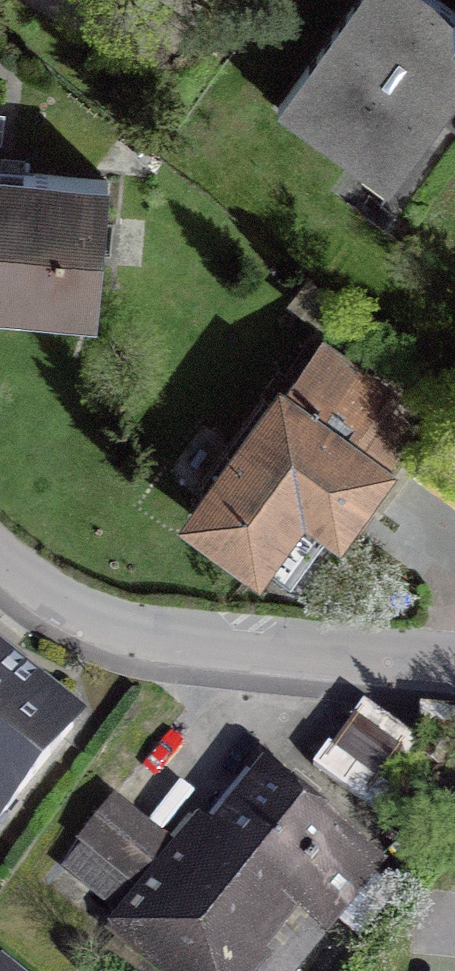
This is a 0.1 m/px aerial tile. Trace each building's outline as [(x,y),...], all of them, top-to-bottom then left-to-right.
[(454,94),(454,13),(454,15),(434,0),(359,0),(280,108),(388,186),(454,94)] [(387,222),(454,270),(454,127),(387,222)] [(95,299),(106,181),(0,171),(0,290),(95,299)] [(319,338),(193,518),(258,563),(302,501),(337,526),(412,420),(389,404),(397,393),(319,338)] [(0,639),(0,811),(84,708),(0,639)] [(116,806),(88,841),(148,889),(122,921),(185,970),(253,970),(259,963),(241,949),(287,892),(326,922),(371,865),(273,787),(206,869),(179,847),(175,853),(116,806)] [(4,950),(0,955),(0,970),(31,970),(4,950)]
